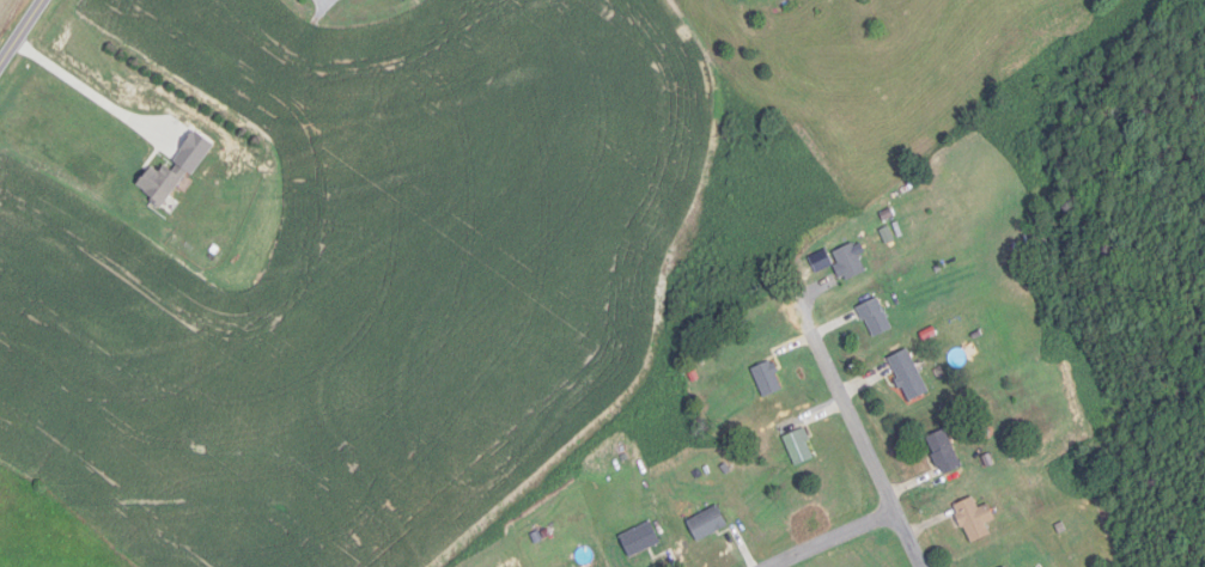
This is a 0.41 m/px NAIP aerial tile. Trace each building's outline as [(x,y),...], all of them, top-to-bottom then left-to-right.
[(173,173),(165,167),(160,173),(152,167),(137,189),(164,208),(190,171),(179,164),(173,173)] [(848,282),(867,273),(854,245),(835,254),(848,282)] [(859,309),(874,339),(893,330),(878,299),(859,309)] [(890,360),(911,403),(930,394),(909,351),(890,360)] [(755,368),(762,397),(783,393),(776,363),(755,368)] [(784,439),(798,468),(819,458),(805,429),(784,439)] [(943,477),(964,468),(948,430),(927,439),(943,477)] [(987,526),(997,521),(990,506),(980,510),(975,499),(955,508),(972,545),(992,536),(987,526)] [(688,523),(698,543),(729,528),(719,507),(688,523)] [(662,543),(651,523),(621,539),(631,559),(662,543)]
